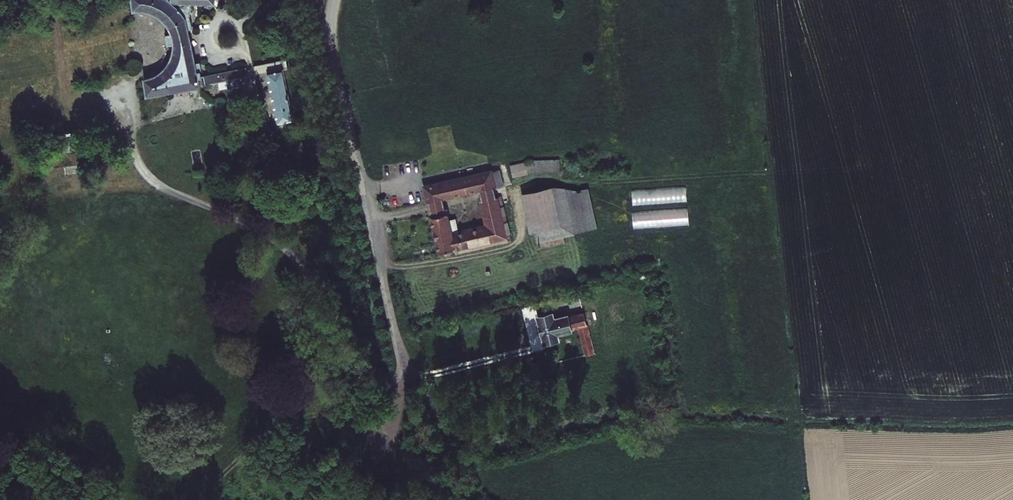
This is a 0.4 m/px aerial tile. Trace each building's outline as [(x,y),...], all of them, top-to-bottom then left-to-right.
[(195,68),(194,62),(189,62),(184,28),(187,28),(186,18),(186,3),(210,3),(210,0),(129,0),(130,9),(135,9),(145,10),(148,12),(154,15),(158,18),(164,24),(167,31),(168,34),(162,35),(163,46),(170,45),(169,50),(168,53),(167,57),(164,61),(161,65),(154,71),(149,74),(140,77),(143,95),(243,76),(241,67),(194,75),(193,68),(195,68)] [(222,1),(221,1),(221,0),(214,0),(212,6),(214,6),(214,8),(218,9),(219,6),(221,7),(222,1)] [(275,122),(290,119),(279,69),(284,68),(282,59),(249,65),(251,75),(265,72),(275,122)] [(65,142),(76,141),(74,128),(64,130),(65,142)] [(532,161),(534,170),(561,169),(559,160),(532,161)] [(510,166),(512,175),(534,170),(532,161),(510,166)] [(499,170),(492,171),(425,186),(431,216),(440,252),(454,248),(455,254),(511,241),(503,195),(494,196),(492,188),(502,186),(499,170)] [(632,204),(686,202),(686,187),(632,189),(632,204)] [(596,228),(588,189),(566,190),(575,233),(581,232),(596,228)] [(575,233),(566,190),(525,192),(538,241),(575,233)] [(688,209),(632,211),(633,226),(688,224),(688,209)] [(552,313),(539,316),(545,342),(560,338),(559,336),(564,335),(563,332),(569,331),(572,343),(581,341),(580,336),(575,337),(573,328),(580,327),(587,356),(594,354),(585,313),(560,320),(559,316),(557,317),(556,315),(553,316),(552,313)]
